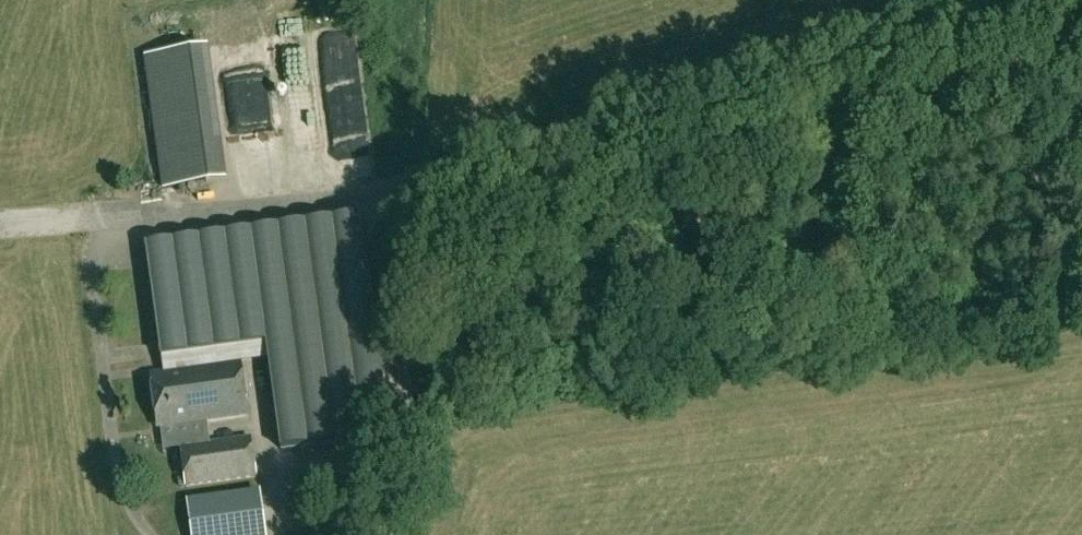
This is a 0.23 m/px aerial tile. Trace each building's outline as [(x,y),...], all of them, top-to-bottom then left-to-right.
[(236,8),(241,51),(288,45),(290,60),(324,56),(322,38),(324,37),(320,0),(301,0),(236,8)] [(168,179),(230,175),(220,37),(159,41),(168,179)] [(294,142),(286,60),(250,63),(258,145),(294,142)] [(356,217),(145,246),(160,359),(266,344),(280,448),(364,437),(361,416),(383,413),(356,217)] [(240,363),(149,375),(157,429),(160,429),(163,450),(180,448),(210,444),(207,422),(247,417),(240,363)] [(210,444),(180,448),(185,487),(256,477),(250,438),(210,444)] [(187,502),(191,534),(264,534),(258,492),(187,502)]
